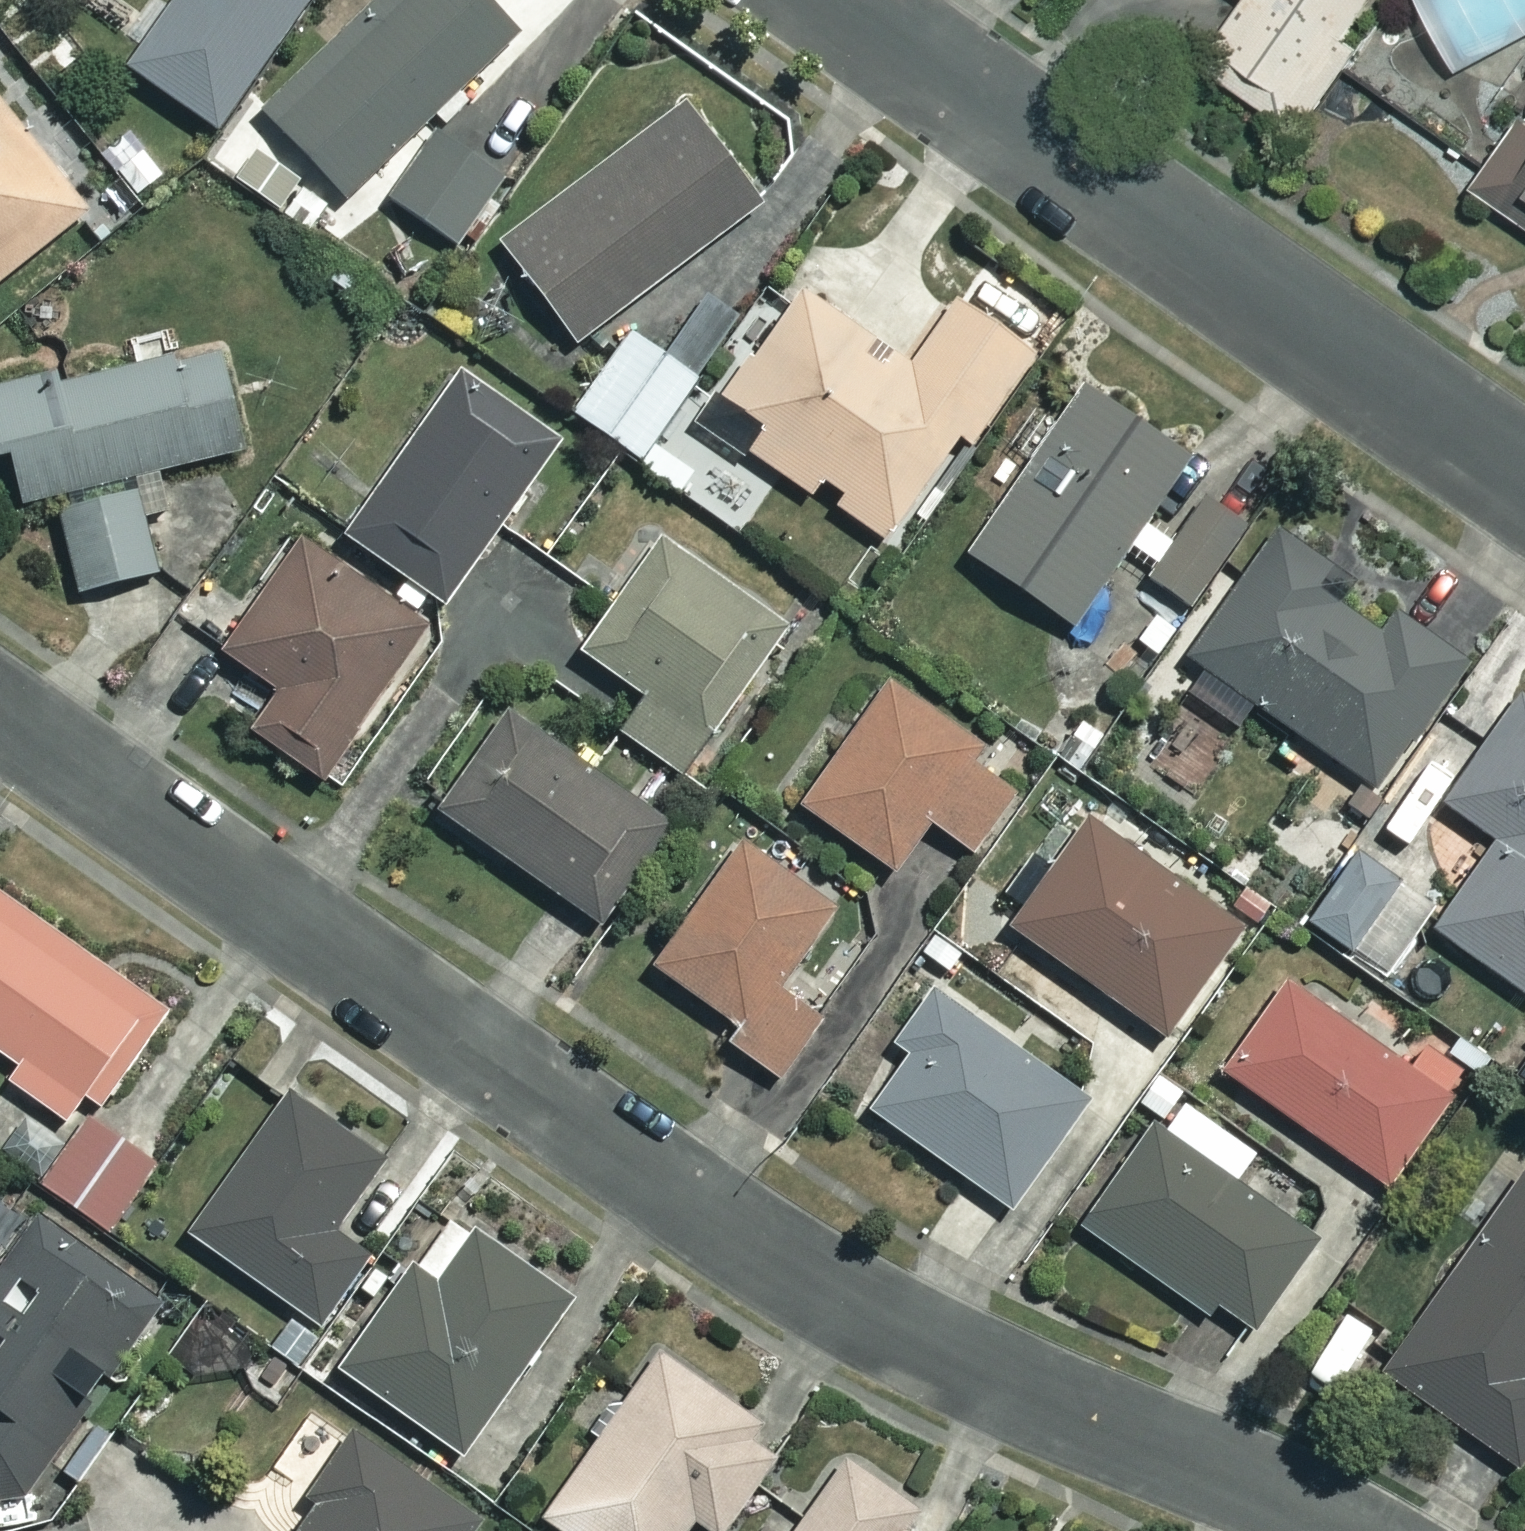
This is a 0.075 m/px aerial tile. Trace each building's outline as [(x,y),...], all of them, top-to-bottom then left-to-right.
[(131,79),(219,141),(319,0),(188,0),(131,79)] [(519,44),(478,0),(395,0),(266,123),(347,208),(519,44)] [(1252,7),(1205,73),(1299,140),(1356,59),(1341,48),(1375,0),(1242,0),(1252,7)] [(1462,77),(1524,44),(1524,0),(1422,0),(1462,77)] [(90,219),(0,108),(0,292),(90,219)] [(759,213),(685,114),(500,254),(575,352),(759,213)] [(1474,201),(1524,235),(1524,125),(1474,201)] [(504,190),(445,140),(391,203),(451,253),(504,190)] [(168,184),(134,141),(105,164),(139,207),(168,184)] [(912,377),(808,299),(725,410),(769,443),(759,456),(887,552),(963,450),(970,455),(1036,368),(961,312),(912,377)] [(740,330),(709,308),(669,363),(701,385),(740,330)] [(704,401),(634,344),(575,417),(645,474),(704,401)] [(5,479),(19,476),(28,519),(62,511),(83,603),(159,586),(137,487),(247,462),(224,362),(60,399),(58,388),(0,401),(0,457),(5,479)] [(564,454),(466,385),(351,546),(449,616),(564,454)] [(1190,471),(1085,400),(971,568),(1076,639),(1125,567),(1195,615),(1247,538),(1206,510),(1181,546),(1152,527),(1190,471)] [(1333,581),(1278,542),(1191,667),(1377,797),(1504,616),(1439,571),(1385,648),(1319,602),(1333,581)] [(434,642),(306,552),(226,666),(284,706),(256,746),(327,795),(434,642)] [(791,644),(663,555),(586,666),(648,709),(625,741),(691,787),(791,644)] [(1024,792),(891,698),(805,819),(897,885),(934,833),(974,862),(1024,792)] [(1523,707),(1446,814),(1500,853),(1437,939),(1524,1003),(1524,708),(1523,707)] [(671,837),(508,727),(441,827),(604,937),(671,837)] [(1244,936),(1089,832),(1057,880),(1034,865),(1007,904),(1029,919),(1013,943),(1169,1048),(1244,936)] [(842,924),(745,857),(659,981),(725,1027),(715,1041),(780,1086),(822,1025),(788,1001),(842,924)] [(1311,935),(1383,988),(1436,916),(1363,863),(1311,935)] [(0,891),(0,1052),(24,1069),(14,1083),(85,1133),(171,1012),(0,891)] [(1452,1111),(1288,995),(1226,1082),(1389,1199),(1452,1111)] [(1085,1110),(934,1003),(895,1057),(911,1068),(873,1122),(1009,1219),(1085,1110)] [(391,1166),(299,1099),(198,1238),(328,1332),(380,1261),(342,1234),(391,1166)] [(1259,1165),(1176,1107),(1085,1238),(1247,1350),(1316,1250),(1237,1196),(1259,1165)] [(77,1151),(41,1124),(15,1158),(118,1236),(166,1172),(98,1122),(77,1151)] [(1387,1385),(1511,1470),(1524,1450),(1524,1184),(1387,1385)] [(38,1230),(0,1284),(0,1504),(36,1495),(161,1317),(38,1230)] [(580,1306),(490,1242),(452,1295),(422,1274),(351,1375),(470,1460),(580,1306)] [(670,1358),(553,1523),(564,1530),(699,1530),(705,1523),(716,1530),(736,1530),(796,1448),(670,1358)] [(365,1437),(317,1508),(328,1515),(317,1530),(488,1530),(494,1523),(365,1437)] [(859,1465),(810,1530),(949,1530),(859,1465)]
